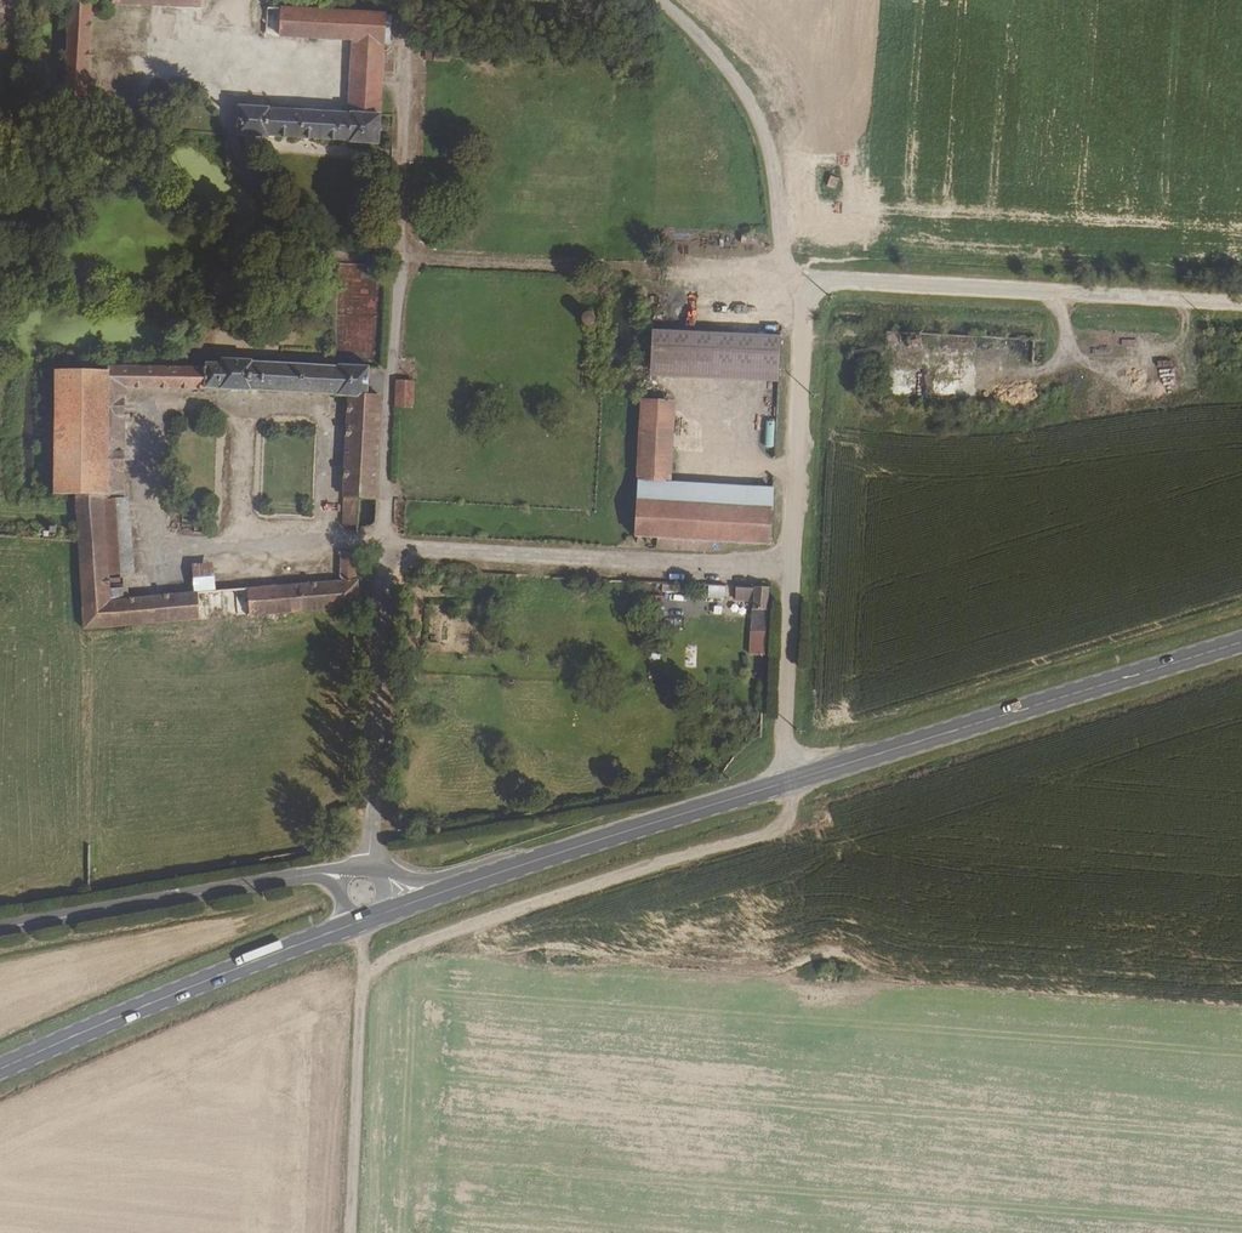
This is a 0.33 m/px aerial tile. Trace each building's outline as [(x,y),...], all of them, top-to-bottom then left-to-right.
[(95,0),(71,0),(70,117),(105,121),(106,114),(92,111),(95,13),(95,0)] [(105,0),(95,0),(95,13),(104,13),(105,0)] [(386,143),(390,15),(271,8),(271,37),(357,41),(352,111),(245,107),(244,137),(274,138),(275,136),(355,141),(355,142),(386,143)] [(455,64),(456,45),(440,43),(439,62),(455,64)] [(826,186),(835,188),(839,177),(830,174),(826,186)] [(592,313),(581,313),(581,324),(592,324),(592,313)] [(656,368),(784,374),(785,339),(658,333),(656,368)] [(383,497),(386,382),(375,382),(376,368),(255,368),(255,364),(226,364),(225,368),(208,367),(207,372),(67,371),(65,493),(85,493),(86,520),(88,542),(94,628),(103,629),(364,605),(366,581),(363,580),(365,549),(348,549),(347,569),(340,569),(339,577),(136,598),(118,599),(116,587),(115,570),(112,542),(136,540),(132,497),(129,496),(132,388),(211,387),(215,391),(343,395),(355,395),(349,534),(356,534),(357,539),(365,540),(368,496),(383,497)] [(386,382),(388,368),(376,368),(375,382),(386,382)] [(1144,368),(1145,394),(1178,393),(1178,368),(1144,368)] [(422,395),(423,380),(405,379),(404,395),(422,395)] [(421,409),(422,395),(404,395),(403,408),(421,409)] [(776,543),(778,488),(678,481),(681,407),(647,405),(641,546),(739,553),(739,541),(776,543)] [(765,421),(764,446),(773,447),(774,421),(765,421)] [(138,570),(136,540),(112,542),(115,570),(138,570)] [(136,598),(135,585),(116,587),(118,599),(136,598)] [(706,585),(706,598),(724,599),(725,586),(706,585)] [(773,610),(774,588),(741,585),(740,597),(760,598),(760,609),(773,610)] [(686,645),(685,668),(696,668),(697,645),(686,645)]
